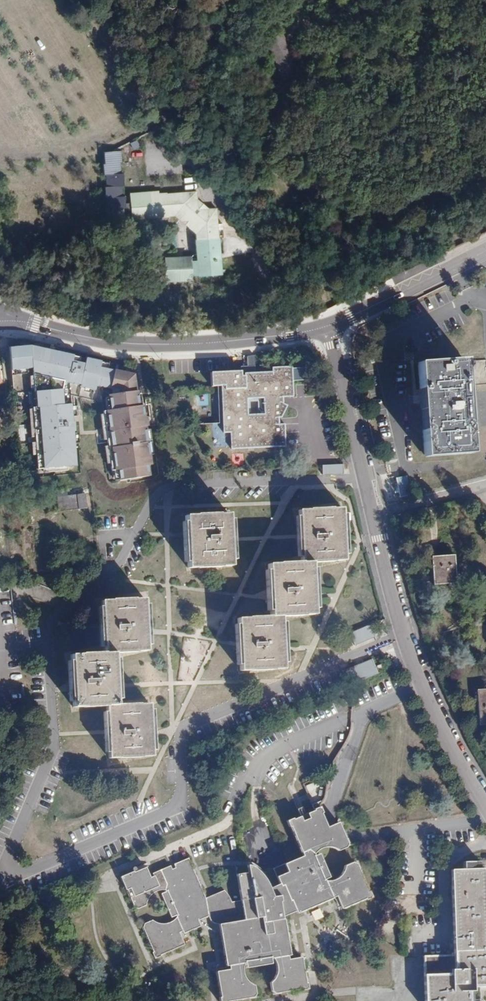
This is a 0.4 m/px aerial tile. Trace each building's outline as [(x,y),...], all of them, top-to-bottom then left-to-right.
[(131,204),(131,200),(126,200),(126,194),(124,194),(123,183),(125,183),(124,171),(122,171),(122,160),(124,160),(123,147),(105,148),(106,159),(104,159),(105,171),(107,171),(107,182),(105,183),(106,194),(108,194),(109,206),(107,206),(107,217),(121,216),(120,205),(131,204)] [(179,219),(186,225),(191,224),(194,227),(195,236),(193,237),(194,253),(196,273),(220,272),(216,205),(208,206),(197,195),(197,188),(158,190),(158,188),(130,189),(131,200),(131,204),(132,215),(168,213),(169,211),(177,211),(179,213),(179,219)] [(190,273),(196,273),(194,253),(163,256),(164,279),(190,278),(190,273)] [(34,341),(13,342),(13,377),(28,376),(28,380),(33,379),(35,410),(32,410),(37,470),(76,467),(71,405),(64,406),(62,391),(65,384),(75,387),(74,389),(85,392),(86,387),(110,395),(112,410),(107,411),(115,469),(121,468),(123,479),(152,475),(150,458),(153,458),(149,425),(150,425),(149,416),(147,416),(146,404),(142,405),(138,375),(104,365),(105,359),(90,355),(90,356),(77,353),(78,352),(34,341)] [(464,359),(418,363),(424,455),(472,452),(464,359)] [(278,397),(288,397),(286,367),(266,368),(266,373),(239,374),(239,377),(236,377),(236,373),(206,374),(206,388),(220,388),(223,435),(231,434),(232,450),(285,446),(284,424),(278,425),(278,418),(280,418),(284,406),(278,404),(278,397)] [(321,475),(342,474),(341,465),(320,466),(321,475)] [(87,509),(85,495),(58,498),(60,512),(87,509)] [(239,645),(240,670),(249,669),(250,671),(274,669),(274,668),(283,668),(281,617),(303,616),(304,615),(313,614),(311,562),(333,561),(333,560),(343,560),(341,508),(297,510),(299,537),(300,562),(276,563),(276,564),(267,564),(269,592),(270,617),(247,617),(246,618),(238,618),(239,645)] [(184,534),(186,568),(196,567),(197,569),(220,568),(220,566),(230,566),(228,539),(227,514),(183,517),(184,534)] [(454,554),(432,556),(434,584),(457,582),(454,554)] [(100,708),(106,707),(109,758),(120,758),(120,759),(142,758),(142,757),(151,757),(149,704),(115,705),(114,686),(113,654),(136,653),(137,652),(146,651),(145,630),(144,600),(134,601),(134,599),(110,600),(110,602),(101,602),(103,653),(80,654),(80,655),(71,656),(73,708),(82,708),(83,709),(100,708)] [(349,631),(354,645),(374,637),(368,623),(349,631)] [(353,682),(376,673),(370,658),(348,667),(353,682)] [(475,688),(479,725),(485,725),(485,688),(475,688)] [(125,882),(136,907),(139,908),(146,906),(149,896),(155,892),(161,890),(167,890),(168,892),(164,894),(173,916),(177,914),(178,918),(173,923),(167,925),(160,924),(153,920),(147,923),(145,928),(155,952),(153,953),(156,959),(163,957),(162,955),(185,945),(180,933),(184,931),(184,934),(202,926),(200,921),(209,917),(213,921),(221,925),(227,967),(229,967),(230,970),(217,972),(221,998),(220,998),(220,1000),(232,1000),(254,998),(256,996),(255,988),(249,984),(245,979),(243,974),(243,968),(244,964),(248,964),(248,968),(272,966),(271,960),(274,960),(277,964),(278,970),(276,978),(271,985),(272,992),(275,995),(302,991),(302,992),(309,991),(308,985),(306,985),(303,960),(290,962),(290,958),(291,957),(286,923),(285,923),(284,920),(298,914),(299,917),(338,900),(343,911),(366,901),(367,903),(374,900),(371,895),(370,895),(358,867),(353,865),(346,868),(344,874),(342,879),(334,883),(326,884),(326,882),(330,880),(320,858),(317,860),(316,858),(319,854),(325,851),(330,850),(329,847),(333,845),(331,840),(328,840),(327,841),(326,839),(328,837),(329,835),(329,834),(329,830),(319,807),(322,800),(310,805),(313,811),(291,819),(290,819),(285,821),(287,827),(289,827),(301,856),(271,868),(278,884),(271,887),(268,888),(261,875),(250,865),(246,865),(247,872),(235,874),(239,900),(230,902),(225,894),(222,890),(203,898),(186,858),(171,865),(173,867),(169,869),(167,866),(150,874),(151,876),(148,877),(143,867),(125,875),(125,874),(121,876),(124,883),(125,882)] [(329,847),(330,850),(335,851),(341,854),(347,851),(348,848),(339,825),(329,830),(329,834),(329,835),(328,837),(326,839),(327,841),(328,840),(331,840),(333,845),(329,847)] [(233,861),(235,874),(247,872),(246,865),(250,865),(245,861),(233,861)] [(257,866),(250,865),(261,875),(268,888),(271,887),(267,878),(264,873),(257,866)] [(451,870),(453,955),(423,956),(424,1000),(473,1000),(473,988),(485,987),(485,925),(484,869),(479,869),(463,870),(451,870)]
